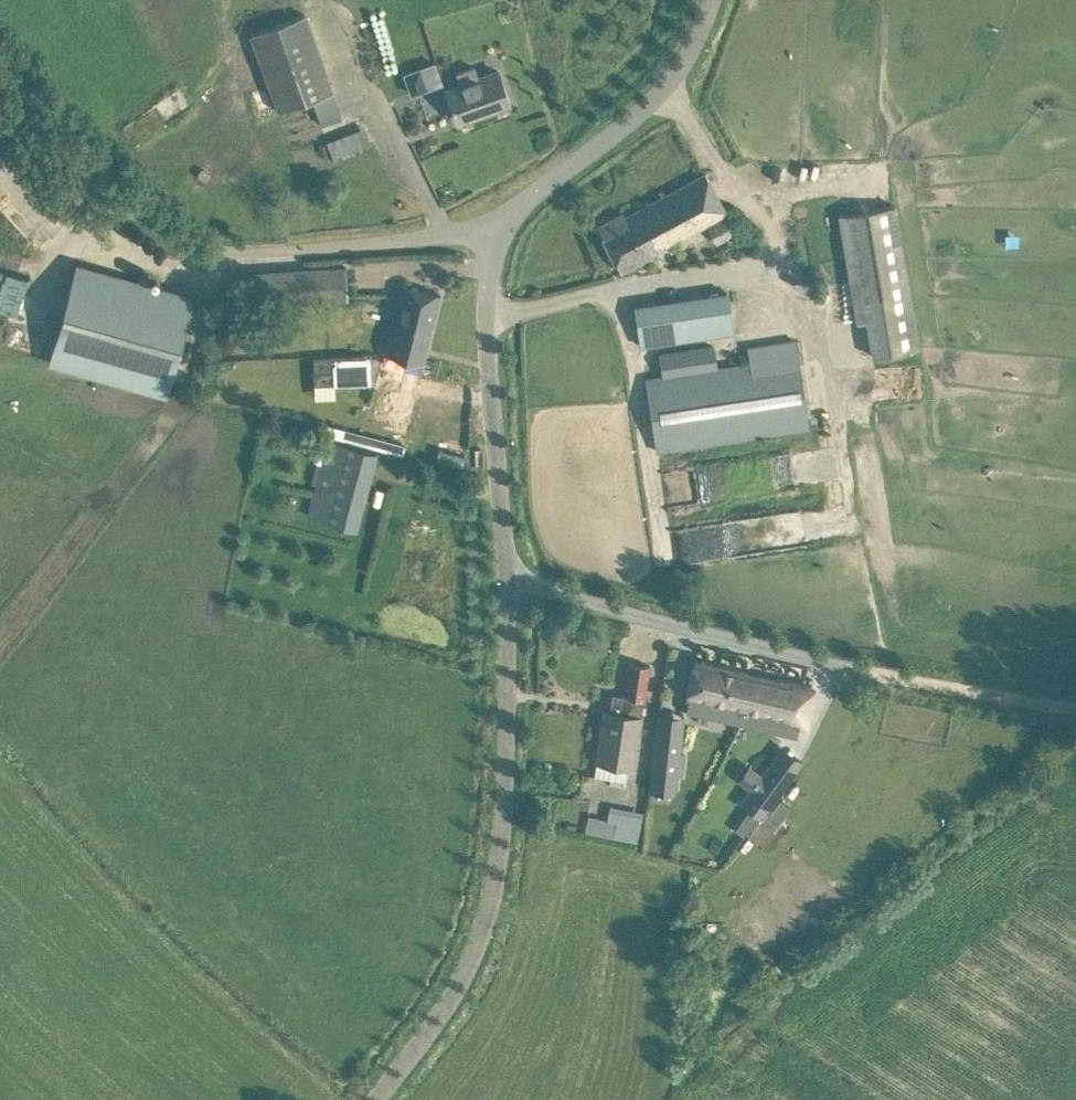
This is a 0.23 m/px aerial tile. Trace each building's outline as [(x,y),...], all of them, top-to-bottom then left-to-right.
[(332,90),(303,13),(249,33),(277,110),(332,90)] [(435,61),(424,65),(432,86),(443,82),(435,61)] [(461,83),(446,88),(457,120),(510,101),(498,70),(479,77),(475,66),(457,72),(461,83)] [(327,139),(334,157),(374,141),(366,123),(327,139)] [(653,252),(725,215),(705,173),(625,216),(623,212),(598,225),(621,271),(654,255),(653,252)] [(871,354),(918,346),(895,203),(837,213),(855,321),(866,320),(871,354)] [(10,261),(2,304),(26,308),(34,266),(10,261)] [(352,265),(242,272),(244,299),(353,292),(352,265)] [(69,287),(48,362),(166,395),(187,320),(193,299),(75,266),(69,287)] [(402,282),(367,419),(406,429),(440,293),(402,282)] [(641,345),(733,331),(727,291),(635,305),(641,345)] [(809,427),(806,405),(795,339),(748,346),(750,362),(716,367),(712,345),(682,349),(660,352),(663,375),(646,378),(657,450),(809,427)] [(369,379),(369,354),(315,353),(315,395),(337,395),(337,378),(369,379)] [(376,450),(354,445),(328,438),(308,513),(356,526),(376,450)] [(753,672),(695,659),(686,697),(714,704),(712,715),(742,722),(744,711),(753,672)] [(644,698),(646,686),(649,664),(630,661),(625,694),(622,694),(621,695),(629,696),(627,713),(603,710),(595,760),(596,760),(594,775),(609,777),(608,783),(623,785),(627,765),(634,766),(642,716),(641,716),(644,698)] [(775,718),(772,729),(796,734),(799,723),(802,724),(811,685),(753,672),(744,711),(775,718)] [(681,734),(656,731),(650,788),(675,791),(677,774),(681,774),(684,752),(679,751),(681,734)] [(761,816),(803,759),(783,745),(772,761),(758,779),(756,777),(753,781),(755,783),(741,802),(761,816)]
